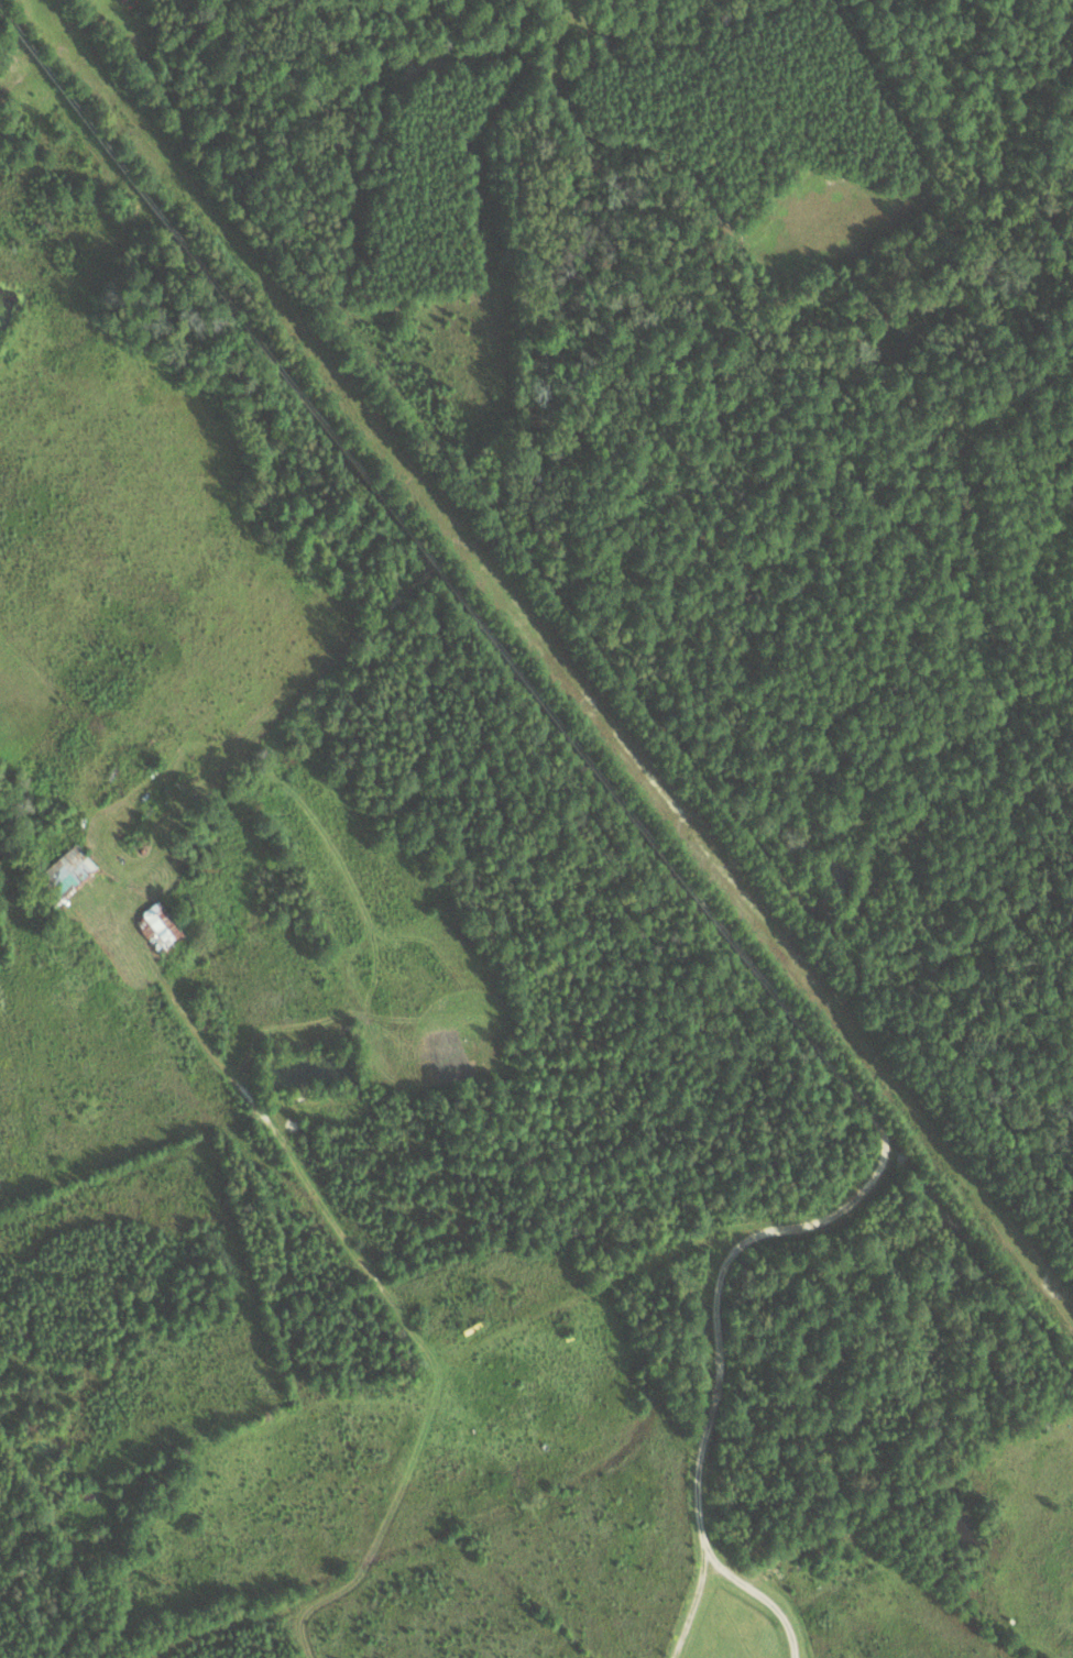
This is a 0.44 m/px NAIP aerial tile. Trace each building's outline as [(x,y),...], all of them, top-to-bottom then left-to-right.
[(97,867),(75,842),(34,879),(57,904),(97,867)] [(133,917),(156,955),(184,938),(161,900),(133,917)]
